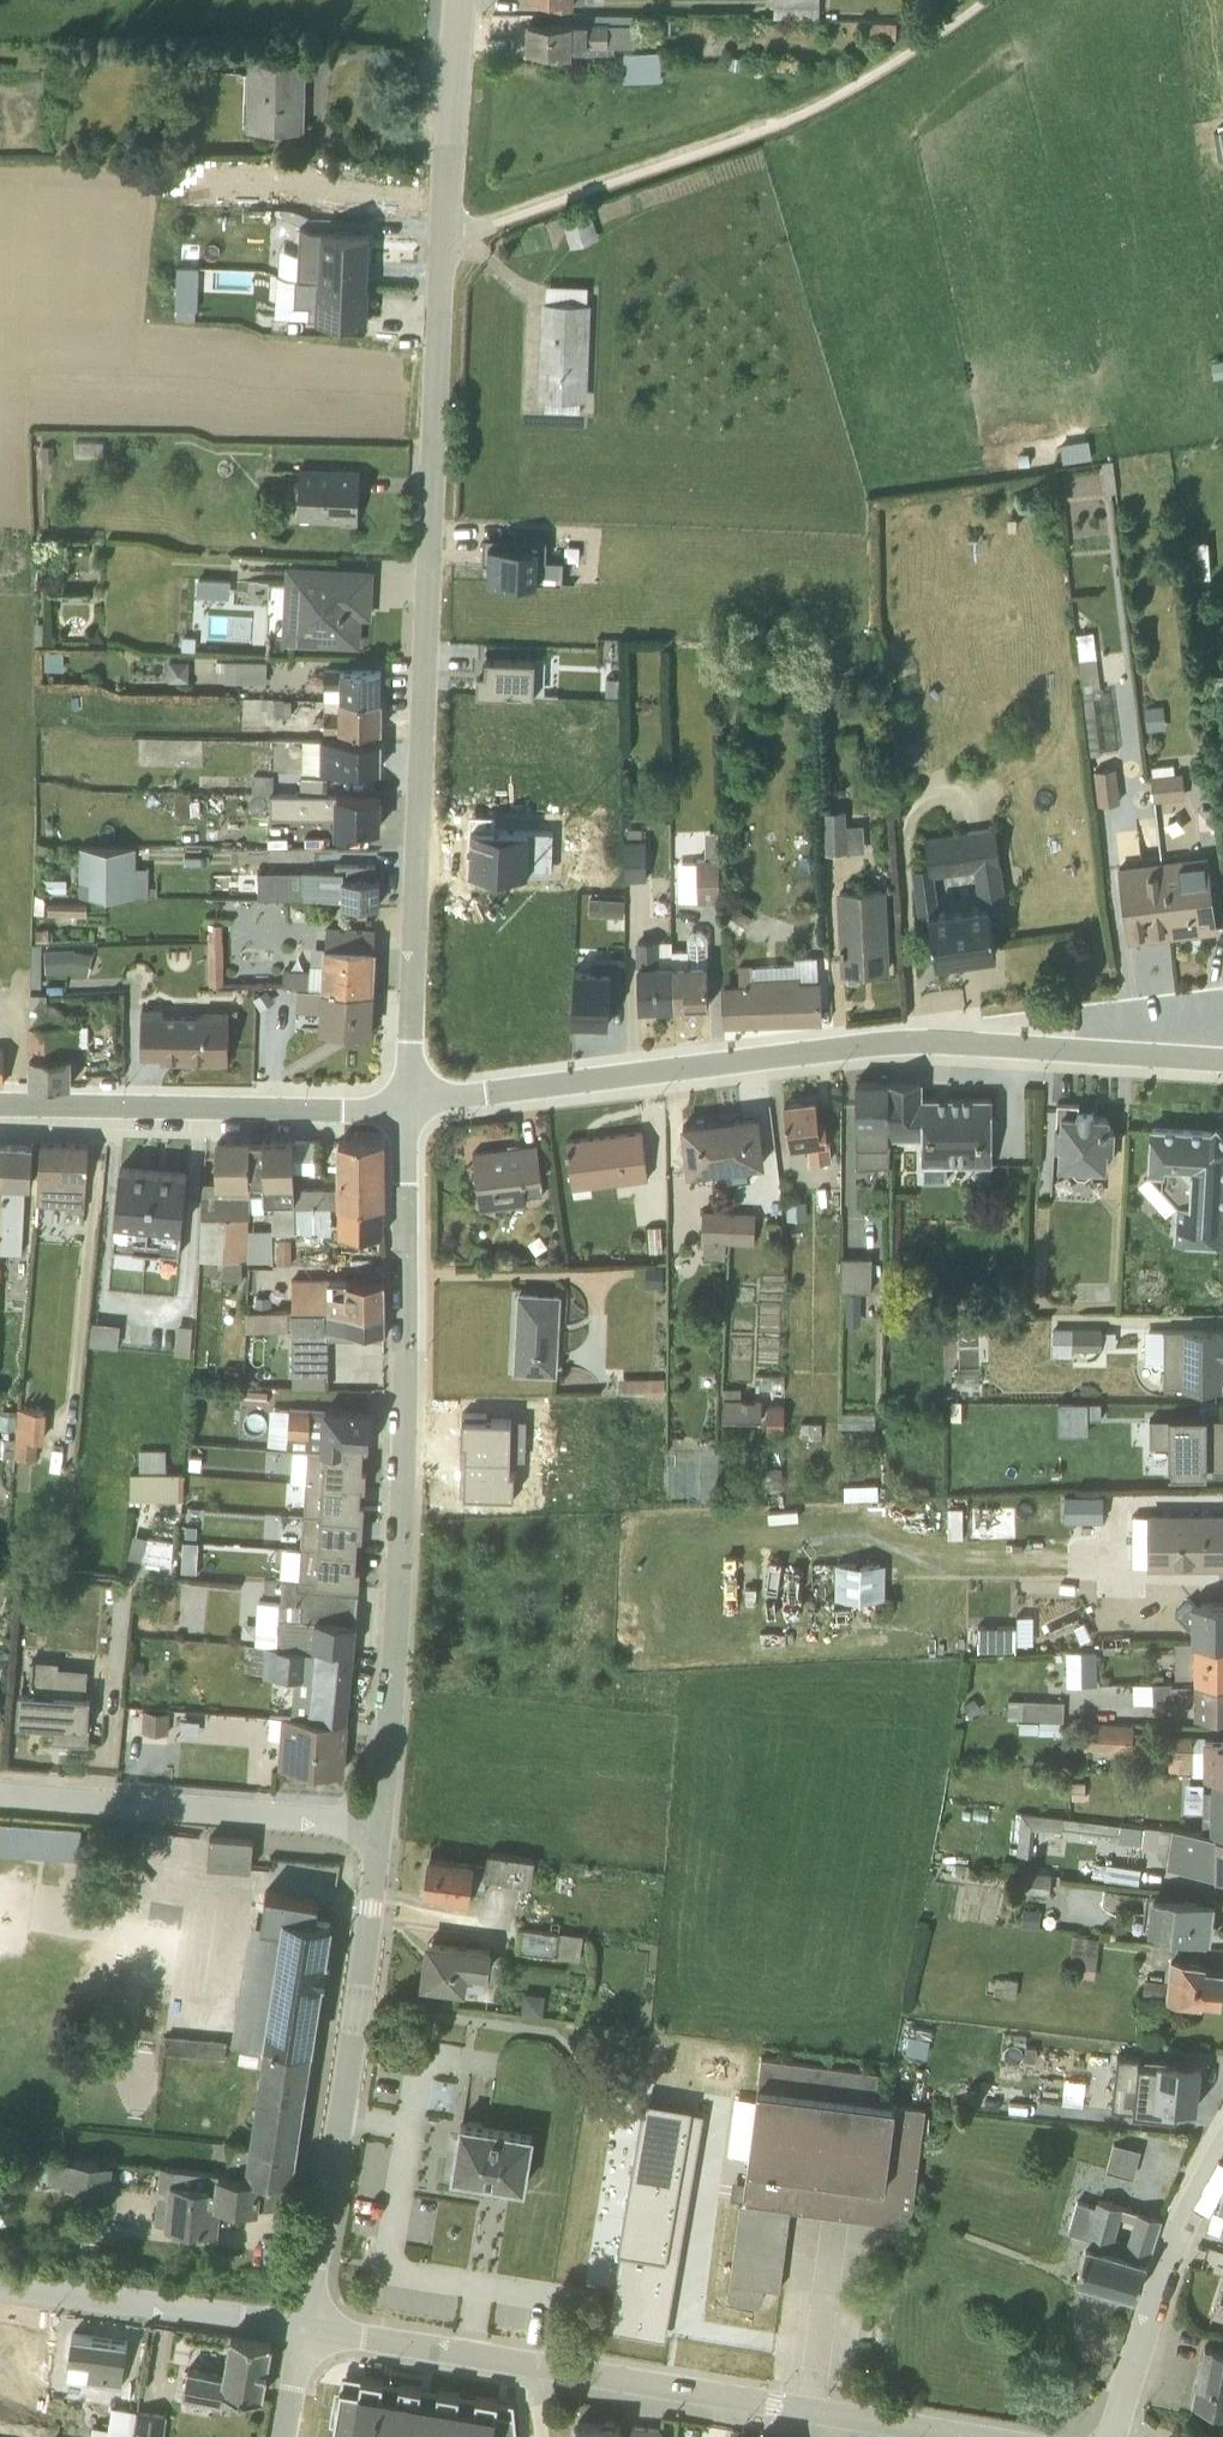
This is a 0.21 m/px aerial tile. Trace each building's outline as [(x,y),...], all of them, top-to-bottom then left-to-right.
[(818,0),(773,0),(773,9),(818,10),(818,0)] [(529,13),(528,39),(547,39),(547,42),(614,43),(615,35),(634,36),(633,6),(553,4),(552,13),(529,13)] [(659,43),(624,42),(624,57),(659,58),(659,43)] [(248,52),(246,128),(303,130),(305,54),(248,52)] [(588,198),(562,207),(571,237),(598,229),(588,198)] [(281,248),(280,270),(368,274),(369,225),(300,222),(299,249),(281,248)] [(179,263),(178,309),(199,309),(200,264),(179,263)] [(366,291),(367,291),(368,274),(280,270),(277,270),(275,308),(366,312),(366,291)] [(591,293),(590,293),(587,293),(587,275),(546,274),(545,286),(543,286),(543,292),(542,292),(538,388),(545,388),(544,399),(580,400),(581,389),(586,389),(591,293)] [(1087,429),(1060,433),(1062,452),(1090,448),(1087,429)] [(1112,450),(1112,449),(1100,451),(1105,482),(1116,481),(1112,450)] [(360,462),(300,460),(298,508),(341,510),(341,514),(358,514),(360,462)] [(286,555),(282,633),(361,637),(362,609),(371,609),(373,560),(286,555)] [(201,565),(200,582),(232,583),(233,567),(201,565)] [(1089,742),(1117,739),(1117,738),(1109,679),(1100,680),(1093,621),(1074,622),(1088,741),(1089,742)] [(537,682),(538,648),(490,647),(489,662),(481,661),(481,680),(537,682)] [(267,651),(226,650),(225,671),(267,672),(267,651)] [(169,652),(169,672),(189,672),(189,653),(169,652)] [(326,658),(325,690),(381,690),(381,660),(326,658)] [(1213,683),(1222,681),(1222,662),(1209,665),(1213,683)] [(291,689),(267,689),(268,706),(291,705),(291,689)] [(318,704),(318,714),(324,715),(324,720),(338,721),(338,719),(380,719),(381,690),(325,690),(324,704),(318,704)] [(1162,695),(1143,697),(1146,718),(1165,715),(1162,695)] [(303,730),(303,760),(359,762),(360,758),(380,758),(380,731),(303,730)] [(1114,755),(1093,758),(1098,792),(1119,789),(1114,755)] [(1151,765),(1154,789),(1185,785),(1182,761),(1151,765)] [(273,767),(253,767),(253,782),(274,782),(273,767)] [(301,784),(327,785),(327,769),(301,768),(301,784)] [(270,784),(270,807),(335,808),(335,823),(358,823),(358,817),(379,817),(379,786),(327,785),(301,784),(270,784)] [(866,810),(848,810),(848,797),(827,796),(826,837),(866,838),(866,810)] [(1006,891),(994,816),(924,826),(928,855),(911,858),(919,902),(928,901),(935,949),(995,940),(989,895),(1006,892),(1006,891)] [(624,831),(625,870),(646,869),(646,830),(642,830),(642,818),(627,818),(627,830),(624,831)] [(678,890),(698,890),(698,891),(719,890),(717,821),(705,821),(706,849),(697,849),(697,852),(677,853),(678,890)] [(140,856),(139,835),(82,836),(84,885),(152,883),(152,855),(140,856)] [(1171,923),(1214,917),(1203,843),(1161,849),(1171,923)] [(1171,923),(1161,849),(1118,855),(1128,928),(1171,923)] [(336,861),(259,861),(259,889),(342,889),(343,894),(379,894),(379,868),(376,868),(376,855),(336,854),(336,861)] [(885,877),(836,879),(840,962),(845,962),(846,968),(848,970),(858,970),(863,963),(863,961),(889,959),(885,877)] [(222,912),(209,913),(211,977),(224,977),(222,912)] [(284,958),(283,975),(373,980),(375,921),(327,918),(326,936),(324,936),(323,955),(311,954),(310,959),(284,958)] [(675,994),(709,992),(707,924),(701,919),(692,919),(687,924),(687,938),(673,939),(675,994)] [(658,929),(638,929),(640,995),(675,994),(673,929),(658,930),(658,929)] [(33,935),(32,976),(41,977),(41,934),(33,935)] [(89,965),(93,944),(75,939),(46,941),(47,962),(70,961),(89,965)] [(722,974),(723,1014),(821,1011),(821,969),(818,969),(816,946),(795,946),(795,953),(738,955),(739,973),(722,974)] [(574,1010),(626,1011),(627,957),(576,956),(574,1010)] [(372,980),(298,977),(297,998),(323,1000),(322,1017),(370,1020),(372,980)] [(275,990),(268,979),(254,988),(261,999),(275,990)] [(48,983),(32,984),(32,1075),(71,1074),(70,1035),(88,1034),(88,1014),(69,1014),(69,1006),(55,993),(48,993),(48,983)] [(105,986),(104,1009),(117,1009),(117,986),(105,986)] [(163,999),(142,999),(142,1047),(162,1047),(162,1053),(228,1053),(229,1000),(204,1000),(204,1005),(163,1005),(163,999)] [(856,1071),(856,1156),(888,1153),(888,1070),(856,1071)] [(946,1155),(991,1154),(991,1087),(920,1087),(919,1070),(888,1070),(888,1124),(921,1125),(921,1155),(923,1155),(923,1170),(946,1170),(946,1155)] [(817,1087),(784,1091),(789,1134),(807,1133),(810,1151),(831,1148),(825,1108),(820,1109),(817,1087)] [(1090,1160),(1090,1156),(1106,1157),(1107,1138),(1113,1138),(1114,1117),(1109,1116),(1109,1104),(1078,1103),(1078,1092),(1057,1091),(1056,1113),(1053,1114),(1052,1135),(1058,1135),(1057,1154),(1072,1155),(1072,1159),(1077,1165),(1084,1165),(1090,1160)] [(719,1108),(725,1158),(727,1171),(751,1168),(749,1154),(764,1153),(758,1103),(719,1108)] [(682,1113),(688,1162),(725,1158),(719,1108),(682,1113)] [(1222,1228),(1222,1120),(1216,1112),(1207,1119),(1151,1116),(1148,1162),(1174,1190),(1172,1226),(1222,1228)] [(566,1129),(572,1177),(648,1167),(642,1119),(566,1129)] [(251,1182),(250,1130),(218,1130),(218,1171),(204,1171),(200,1266),(241,1266),(243,1248),(248,1247),(250,1206),(252,1202),(251,1182)] [(293,1130),(250,1130),(251,1182),(265,1182),(266,1198),(273,1199),(273,1221),(294,1222),(293,1130)] [(319,1130),(293,1130),(295,1193),(383,1192),(383,1157),(339,1158),(339,1176),(307,1176),(307,1160),(319,1160),(319,1130)] [(383,1157),(383,1130),(339,1130),(339,1158),(383,1157)] [(34,1135),(33,1134),(7,1133),(1,1240),(23,1240),(25,1175),(31,1176),(32,1175),(34,1135)] [(67,1198),(85,1198),(89,1135),(41,1133),(38,1192),(67,1195),(67,1198)] [(481,1198),(526,1192),(525,1184),(543,1182),(537,1133),(474,1141),(476,1162),(473,1163),(475,1177),(478,1177),(481,1198)] [(115,1236),(148,1239),(153,1159),(121,1157),(115,1236)] [(185,1193),(185,1191),(187,1161),(153,1159),(151,1192),(148,1239),(179,1242),(181,1219),(183,1219),(185,1202),(185,1193)] [(818,1175),(817,1197),(843,1198),(843,1176),(818,1175)] [(383,1192),(295,1193),(294,1222),(383,1223),(383,1192)] [(685,1203),(685,1236),(757,1236),(757,1203),(685,1203)] [(848,1242),(846,1306),(877,1307),(879,1243),(848,1242)] [(330,1266),(293,1267),(293,1299),(384,1300),(384,1269),(330,1269),(330,1266)] [(518,1279),(513,1361),(556,1361),(561,1282),(518,1279)] [(272,1285),(254,1285),(254,1299),(273,1299),(272,1285)] [(246,1319),(293,1317),(293,1376),(329,1375),(328,1328),(384,1326),(384,1300),(293,1299),(273,1299),(254,1299),(247,1299),(246,1319)] [(1072,1339),(1072,1332),(1104,1334),(1104,1314),(1056,1312),(1055,1338),(1072,1339)] [(1164,1317),(1163,1375),(1220,1375),(1221,1354),(1222,1353),(1222,1317),(1164,1317)] [(725,1402),(765,1404),(766,1384),(743,1383),(743,1374),(726,1373),(725,1402)] [(244,1377),(243,1389),(267,1391),(268,1378),(244,1377)] [(19,1413),(19,1394),(3,1395),(4,1414),(19,1413)] [(46,1445),(47,1396),(21,1395),(20,1445),(46,1445)] [(271,1396),(268,1433),(308,1436),(322,1437),(322,1439),(342,1440),(342,1434),(369,1434),(371,1400),(271,1396)] [(1150,1432),(1169,1432),(1170,1463),(1206,1462),(1206,1455),(1222,1455),(1222,1407),(1150,1407),(1150,1432)] [(6,1416),(7,1443),(18,1443),(17,1415),(6,1416)] [(359,1519),(360,1507),(361,1494),(364,1494),(366,1473),(369,1434),(342,1434),(342,1440),(322,1439),(322,1437),(308,1436),(306,1469),(304,1503),(302,1536),(300,1569),(360,1574),(362,1540),(362,1519),(359,1519)] [(143,1435),(143,1456),(170,1456),(170,1435),(143,1435)] [(291,1447),(270,1447),(270,1459),(291,1460),(291,1447)] [(188,1458),(133,1457),(133,1485),(187,1486),(188,1458)] [(1106,1504),(1105,1478),(1066,1479),(1067,1505),(1106,1504)] [(1132,1552),(1222,1552),(1222,1502),(1132,1503),(1132,1552)] [(835,1537),(835,1580),(885,1580),(885,1537),(835,1537)] [(359,1613),(356,1612),(357,1608),(360,1574),(300,1569),(283,1568),(280,1589),(258,1588),(255,1633),(313,1639),(314,1633),(355,1636),(356,1624),(358,1623),(359,1613)] [(1185,1589),(1176,1600),(1190,1614),(1191,1629),(1222,1630),(1222,1590),(1185,1589)] [(1015,1614),(978,1614),(978,1639),(1015,1639),(1015,1614)] [(1191,1629),(1175,1630),(1176,1667),(1222,1668),(1222,1630),(1191,1629)] [(314,1633),(313,1639),(255,1633),(252,1633),(251,1649),(245,1649),(244,1659),(276,1661),(276,1664),(284,1664),(284,1669),(290,1669),(290,1665),(297,1665),(294,1704),(347,1708),(355,1636),(314,1633)] [(1095,1637),(1065,1638),(1066,1671),(1097,1670),(1095,1637)] [(52,1729),(89,1731),(93,1684),(87,1683),(89,1657),(59,1654),(59,1649),(34,1647),(28,1710),(54,1712),(52,1729)] [(1134,1670),(1133,1688),(1169,1688),(1169,1691),(1194,1691),(1194,1700),(1222,1700),(1222,1668),(1176,1667),(1175,1670),(1134,1670)] [(1063,1688),(1023,1687),(1022,1705),(1062,1708),(1063,1688)] [(143,1718),(169,1720),(171,1699),(144,1697),(143,1718)] [(317,1756),(318,1752),(344,1754),(347,1708),(294,1704),(270,1703),(268,1724),(283,1725),(281,1754),(317,1756)] [(1039,1707),(1038,1720),(1062,1721),(1062,1708),(1039,1707)] [(1086,1709),(1085,1735),(1127,1737),(1128,1710),(1086,1709)] [(1169,1722),(1168,1757),(1192,1757),(1192,1761),(1211,1761),(1222,1761),(1222,1726),(1216,1726),(1216,1722),(1169,1722)] [(1222,1820),(1222,1761),(1211,1761),(1210,1777),(1203,1777),(1201,1819),(1222,1820)] [(1124,1828),(1142,1831),(1142,1834),(1155,1836),(1156,1838),(1159,1843),(1174,1856),(1213,1860),(1214,1862),(1222,1862),(1222,1820),(1201,1819),(1145,1813),(1022,1799),(1021,1803),(1013,1803),(1011,1817),(1019,1819),(1016,1840),(1031,1842),(1034,1817),(1063,1819),(1063,1816),(1080,1817),(1080,1825),(1098,1826),(1099,1819),(1109,1820),(1109,1826),(1124,1828)] [(81,1845),(83,1817),(0,1810),(0,1839),(81,1845)] [(211,1823),(207,1851),(252,1855),(254,1826),(211,1823)] [(430,1842),(426,1877),(446,1879),(446,1885),(469,1887),(471,1876),(484,1877),(486,1865),(531,1870),(535,1844),(523,1841),(489,1837),(488,1838),(486,1849),(430,1842)] [(1138,1870),(1141,1855),(1140,1854),(1106,1850),(1093,1849),(1092,1853),(1080,1852),(1078,1862),(1138,1870)] [(1051,1861),(1023,1857),(1021,1877),(1048,1880),(1051,1861)] [(266,2026),(313,2031),(323,1962),(325,1962),(327,1946),(325,1946),(332,1906),(316,1903),(320,1886),(266,1877),(263,1894),(276,1896),(275,1904),(288,1906),(286,1916),(252,1910),(232,2030),(241,2032),(240,2037),(260,2040),(260,2034),(264,2035),(266,2026)] [(1152,1880),(1145,1879),(1142,1916),(1161,1919),(1161,1920),(1209,1926),(1213,1889),(1165,1884),(1164,1885),(1152,1884),(1152,1880)] [(1023,1895),(1022,1913),(1038,1914),(1039,1896),(1023,1895)] [(521,1914),(518,1937),(579,1944),(582,1921),(521,1914)] [(1098,1924),(1072,1921),(1068,1961),(1096,1964),(1097,1955),(1095,1954),(1098,1924)] [(487,1961),(491,1935),(428,1928),(423,1969),(467,1974),(469,1959),(487,1961)] [(1143,1965),(1142,1981),(1199,1988),(1200,1985),(1219,1987),(1222,1957),(1203,1954),(1203,1951),(1170,1948),(1167,1968),(1143,1965)] [(995,1964),(993,1981),(1015,1984),(1017,1966),(1004,1965),(995,1964)] [(524,1978),(522,1999),(543,2001),(544,1980),(524,1978)] [(910,2013),(905,2038),(927,2042),(932,2017),(910,2013)] [(166,2021),(165,2037),(225,2042),(227,2026),(166,2021)] [(250,2131),(297,2138),(313,2031),(266,2026),(264,2035),(250,2131)] [(756,2084),(748,2142),(745,2169),(743,2186),(742,2188),(790,2194),(887,2206),(909,2209),(924,2094),(876,2087),(878,2056),(762,2041),(756,2084)] [(1118,2047),(1114,2099),(1176,2104),(1176,2100),(1199,2102),(1203,2055),(1158,2051),(1158,2055),(1139,2053),(1139,2049),(1118,2047)] [(748,2142),(756,2084),(734,2081),(726,2139),(748,2142)] [(697,2097),(645,2087),(605,2313),(657,2322),(697,2097)] [(462,2108),(453,2160),(525,2171),(532,2120),(462,2108)] [(272,2162),(293,2164),(297,2138),(250,2131),(231,2128),(229,2159),(272,2162)] [(1140,2138),(1113,2131),(1105,2159),(1132,2166),(1140,2138)] [(12,2162),(13,2140),(0,2139),(0,2161),(12,2162)] [(49,2145),(48,2166),(67,2167),(67,2172),(110,2176),(113,2149),(49,2145)] [(172,2167),(168,2210),(216,2215),(219,2185),(289,2193),(293,2164),(272,2162),(229,2159),(161,2153),(160,2166),(172,2167)] [(172,2167),(160,2166),(156,2209),(168,2210),(172,2167)] [(743,2186),(745,2169),(733,2166),(730,2185),(743,2186)] [(1094,2192),(1087,2222),(1085,2231),(1076,2266),(1135,2281),(1161,2204),(1096,2184),(1094,2192)] [(1087,2222),(1094,2192),(1076,2187),(1068,2217),(1087,2222)] [(790,2194),(742,2188),(740,2188),(728,2280),(734,2288),(755,2290),(762,2285),(764,2272),(780,2274),(790,2194)] [(1212,2300),(1222,2304),(1222,2265),(1212,2300)] [(122,2369),(128,2326),(73,2319),(67,2363),(68,2363),(122,2369)] [(239,2376),(262,2381),(272,2327),(271,2326),(232,2319),(225,2358),(189,2351),(184,2377),(219,2385),(219,2387),(235,2391),(236,2390),(239,2376)] [(1191,2389),(1222,2395),(1222,2335),(1202,2331),(1191,2389)] [(90,2435),(103,2436),(132,2436),(137,2395),(113,2391),(109,2412),(94,2410),(90,2435)] [(167,2400),(137,2395),(132,2436),(161,2436),(167,2400)] [(621,2411),(616,2410),(614,2406),(606,2405),(604,2409),(578,2406),(577,2411),(573,2414),(572,2421),(576,2425),(575,2436),(619,2436),(621,2411)] [(631,2411),(629,2436),(671,2436),(673,2424),(661,2422),(662,2414),(631,2411)] [(1210,2423),(1207,2436),(1222,2436),(1222,2425),(1210,2423)] [(790,2429),(760,2424),(758,2436),(788,2436),(790,2429)]
